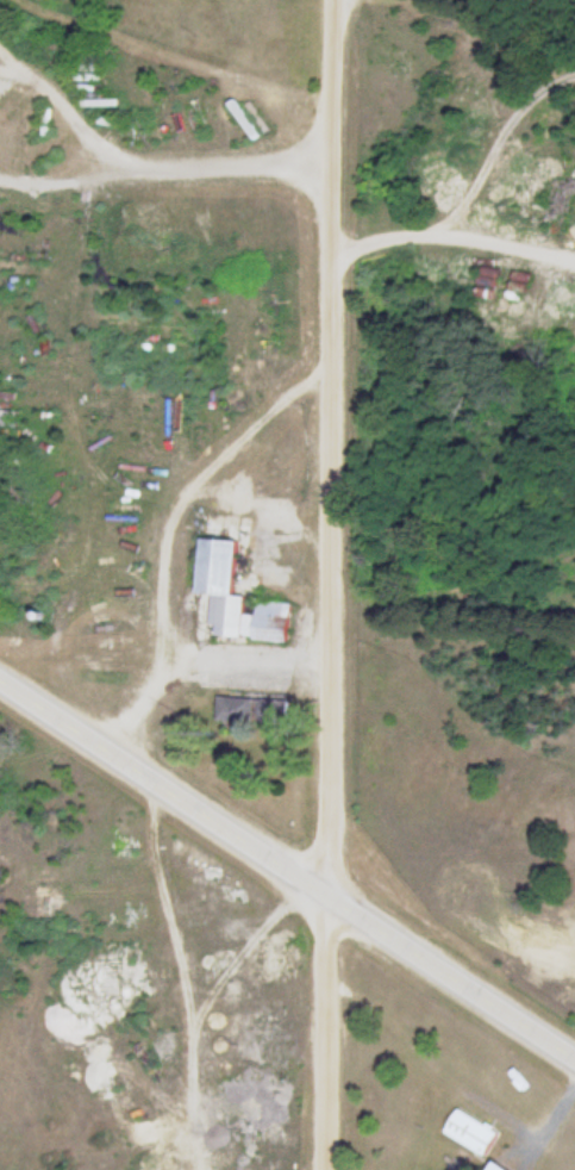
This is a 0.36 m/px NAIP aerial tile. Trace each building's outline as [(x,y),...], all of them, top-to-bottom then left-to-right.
[(240,543),(204,541),(201,595),(213,596),(212,627),(219,627),(218,639),(290,643),(293,605),(258,602),(258,617),(247,616),(248,598),(237,597),(240,543)] [(220,723),(291,724),(291,700),(221,698),(220,723)] [(445,1131),(487,1157),(501,1133),(460,1108),(445,1131)] [(498,1159),(492,1169),(517,1169),(498,1159)]
